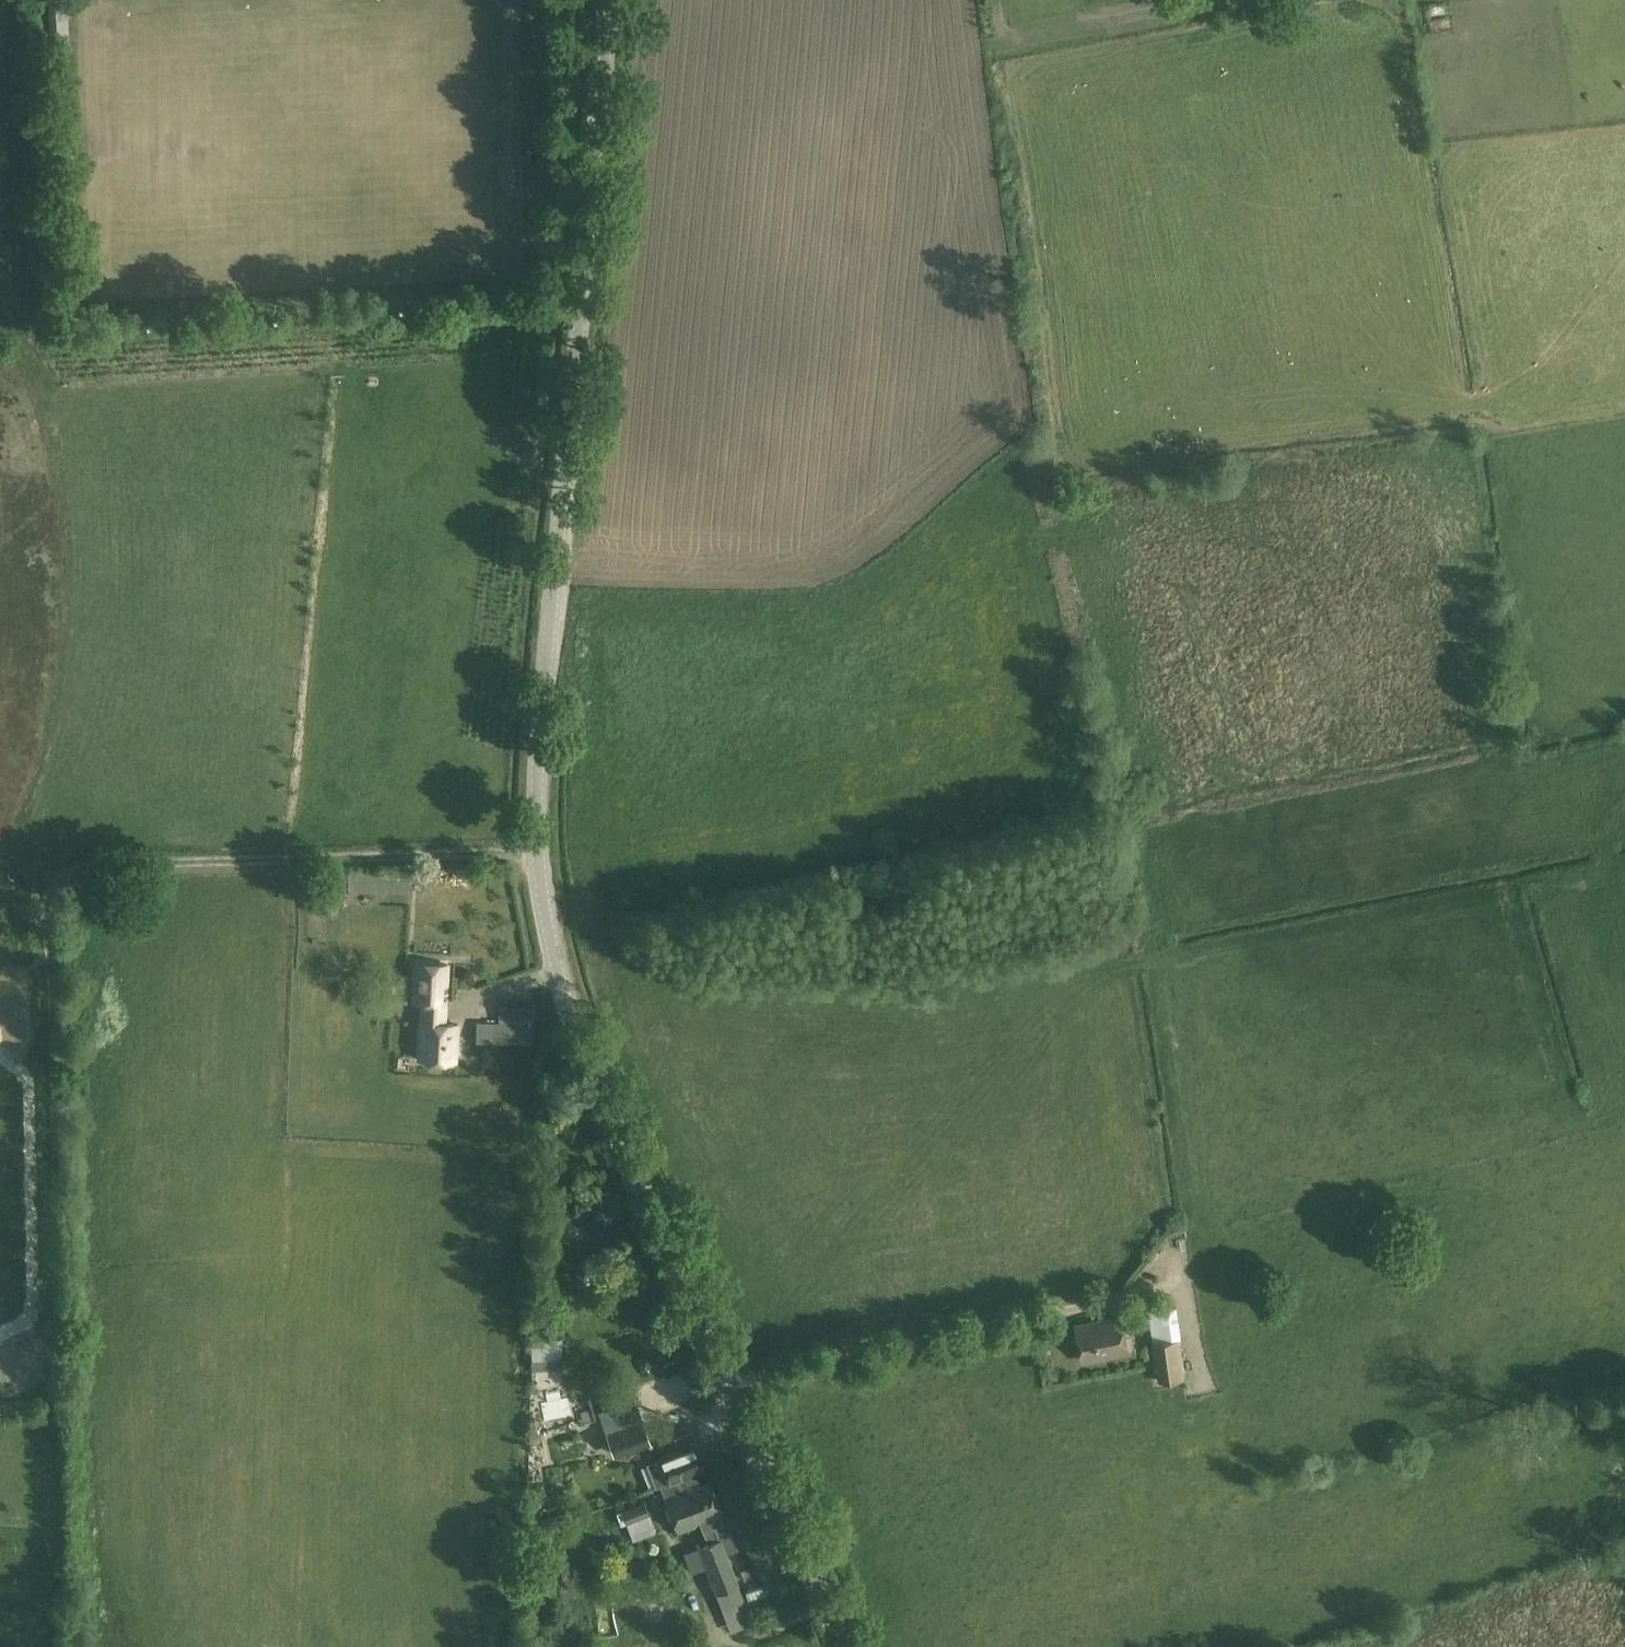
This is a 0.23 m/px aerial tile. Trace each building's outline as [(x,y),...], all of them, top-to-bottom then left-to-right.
[(448,1004),(449,965),(417,963),(415,1002),(424,1003),(424,1023),(422,1023),(420,1060),(457,1061),(458,1024),(445,1023),(446,1004),(448,1004)] [(536,1024),(477,1022),(477,1042),(536,1043),(536,1024)] [(1078,1326),(1085,1361),(1131,1351),(1124,1316),(1078,1326)] [(1154,1342),(1159,1382),(1187,1378),(1182,1339),(1154,1342)] [(614,1452),(649,1440),(640,1417),(606,1429),(614,1452)] [(719,1512),(723,1510),(711,1480),(701,1484),(696,1472),(706,1468),(692,1433),(677,1438),(681,1449),(659,1458),(668,1482),(660,1485),(665,1497),(666,1497),(679,1532),(701,1524),(708,1543),(684,1553),(691,1572),(706,1567),(716,1593),(739,1583),(722,1537),(719,1538),(714,1526),(723,1523),(719,1512)] [(647,1513),(642,1500),(622,1508),(627,1521),(647,1513)] [(774,1582),(748,1592),(754,1608),(780,1599),(774,1582)]
